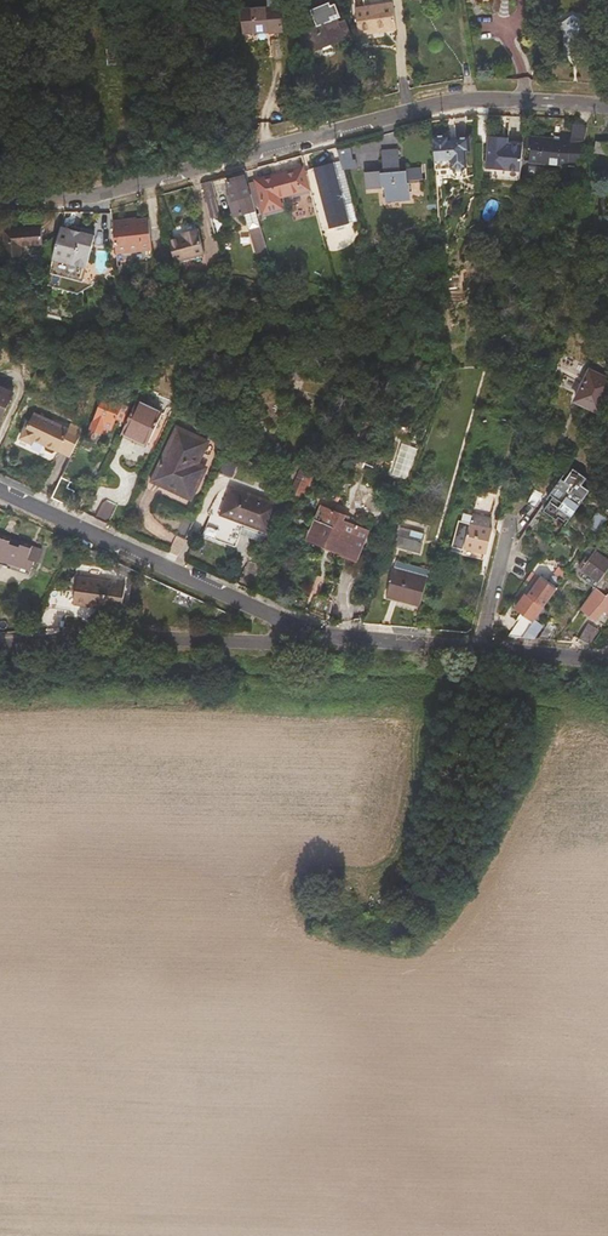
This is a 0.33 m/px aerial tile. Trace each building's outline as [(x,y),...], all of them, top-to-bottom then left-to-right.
[(353,32),(355,42),(358,42),(393,35),(388,9),(350,16),(353,32)] [(234,18),(236,41),(261,38),(262,40),(276,39),(272,13),(234,18)] [(559,20),(560,50),(576,50),(574,19),(559,20)] [(329,26),(291,43),(299,63),(345,44),(338,28),(331,30),(329,26)] [(349,48),(359,47),(358,42),(355,42),(353,32),(346,34),(349,48)] [(104,62),(124,59),(122,44),(102,47),(104,62)] [(600,48),(602,67),(607,66),(607,50),(607,47),(600,48)] [(447,136),(447,133),(431,133),(435,167),(465,165),(464,149),(469,149),(468,135),(447,136)] [(522,165),(524,143),(508,142),(502,142),(503,135),(487,134),(486,167),(522,169),(522,165)] [(524,143),(522,165),(562,168),(565,136),(554,135),(553,143),(524,141),(524,143)] [(596,143),(594,153),(605,155),(607,145),(596,143)] [(365,187),(380,185),(380,183),(383,183),(385,196),(399,194),(400,198),(409,196),(407,180),(405,180),(405,177),(421,176),(420,164),(404,165),(404,168),(398,168),(396,146),(380,148),(382,171),(378,170),(378,168),(363,170),(365,187)] [(340,149),(343,168),(356,167),(353,147),(340,149)] [(332,162),(305,170),(311,193),(320,190),(330,224),(348,220),(332,162)] [(265,212),(266,217),(293,209),(290,198),(311,193),(305,170),(302,171),(301,168),(256,181),(265,212)] [(252,239),(262,236),(251,195),(248,195),(242,175),(225,180),(228,192),(230,199),(230,200),(237,198),(241,215),(245,214),(252,239)] [(201,182),(207,200),(214,198),(216,198),(210,180),(201,182)] [(214,198),(207,200),(212,218),(219,216),(214,198)] [(114,221),(118,254),(154,249),(149,219),(134,220),(134,218),(114,221)] [(83,230),(72,228),(62,225),(54,258),(88,266),(96,234),(83,230)] [(7,229),(9,256),(26,255),(26,242),(45,241),(43,226),(7,229)] [(171,239),(176,261),(206,252),(199,227),(183,232),(184,235),(171,239)] [(511,385),(528,389),(533,371),(520,368),(519,376),(513,375),(511,385)] [(574,401),(596,413),(607,392),(607,381),(607,373),(604,371),(601,378),(590,372),(574,401)] [(12,391),(0,385),(0,416),(12,391)] [(92,427),(102,431),(105,423),(114,426),(126,401),(111,394),(108,402),(104,401),(92,427)] [(139,397),(125,428),(151,441),(166,409),(139,397)] [(45,417),(35,412),(31,422),(40,427),(45,417)] [(40,427),(31,422),(29,427),(27,426),(22,438),(34,443),(35,439),(46,444),(48,449),(55,452),(59,450),(72,456),(85,429),(73,423),(73,425),(71,429),(67,438),(58,434),(62,425),(45,417),(40,427)] [(397,423),(394,432),(407,436),(410,427),(397,423)] [(154,478),(193,497),(208,465),(200,461),(210,438),(179,424),(154,478)] [(67,438),(71,429),(62,425),(58,434),(67,438)] [(123,433),(149,445),(151,441),(125,428),(123,433)] [(301,475),(293,491),(297,493),(304,477),(301,475)] [(566,529),(589,495),(581,490),(586,482),(576,475),(567,487),(556,504),(545,519),(556,527),(558,523),(566,529)] [(53,497),(70,505),(80,484),(63,476),(53,497)] [(302,495),(310,479),(304,477),(297,493),(302,495)] [(560,482),(549,498),(556,504),(567,487),(560,482)] [(214,513),(206,532),(238,543),(245,524),(269,533),(281,503),(227,483),(221,491),(210,512),(214,513)] [(528,504),(536,510),(545,496),(536,490),(528,504)] [(119,504),(103,497),(94,517),(110,524),(119,504)] [(347,550),(343,559),(352,563),(365,529),(347,521),(349,517),(322,505),(311,534),(347,550)] [(453,548),(464,551),(465,545),(474,511),(462,509),(453,548)] [(474,511),(465,545),(487,550),(493,526),(490,526),(492,515),(474,511)] [(186,513),(177,533),(188,539),(198,519),(186,513)] [(365,529),(352,563),(356,565),(370,531),(365,529)] [(33,570),(35,561),(40,562),(44,550),(22,542),(21,547),(11,544),(12,539),(0,535),(0,559),(33,570)] [(400,536),(397,546),(420,553),(423,543),(400,536)] [(21,547),(22,542),(12,539),(11,544),(21,547)] [(464,551),(485,557),(487,550),(465,545),(464,551)] [(581,568),(601,583),(607,573),(607,561),(597,554),(592,561),(587,558),(581,568)] [(31,576),(33,570),(0,559),(0,566),(31,576)] [(422,608),(430,580),(396,571),(389,596),(408,601),(407,603),(422,608)] [(514,637),(524,638),(537,621),(561,587),(543,574),(536,584),(538,586),(532,595),(530,593),(520,607),(529,614),(514,637)] [(53,589),(44,608),(75,610),(76,604),(106,608),(124,610),(127,584),(109,581),(79,578),(77,592),(53,589)] [(604,610),(607,613),(607,593),(599,586),(583,609),(597,620),(604,610)] [(311,597),(298,591),(291,607),(304,613),(311,597)] [(388,602),(406,608),(407,603),(408,601),(389,596),(388,602)] [(564,624),(554,618),(540,641),(552,642),(564,624)] [(537,640),(546,627),(537,621),(524,638),(537,640)] [(596,623),(583,641),(592,648),(605,630),(596,623)]
